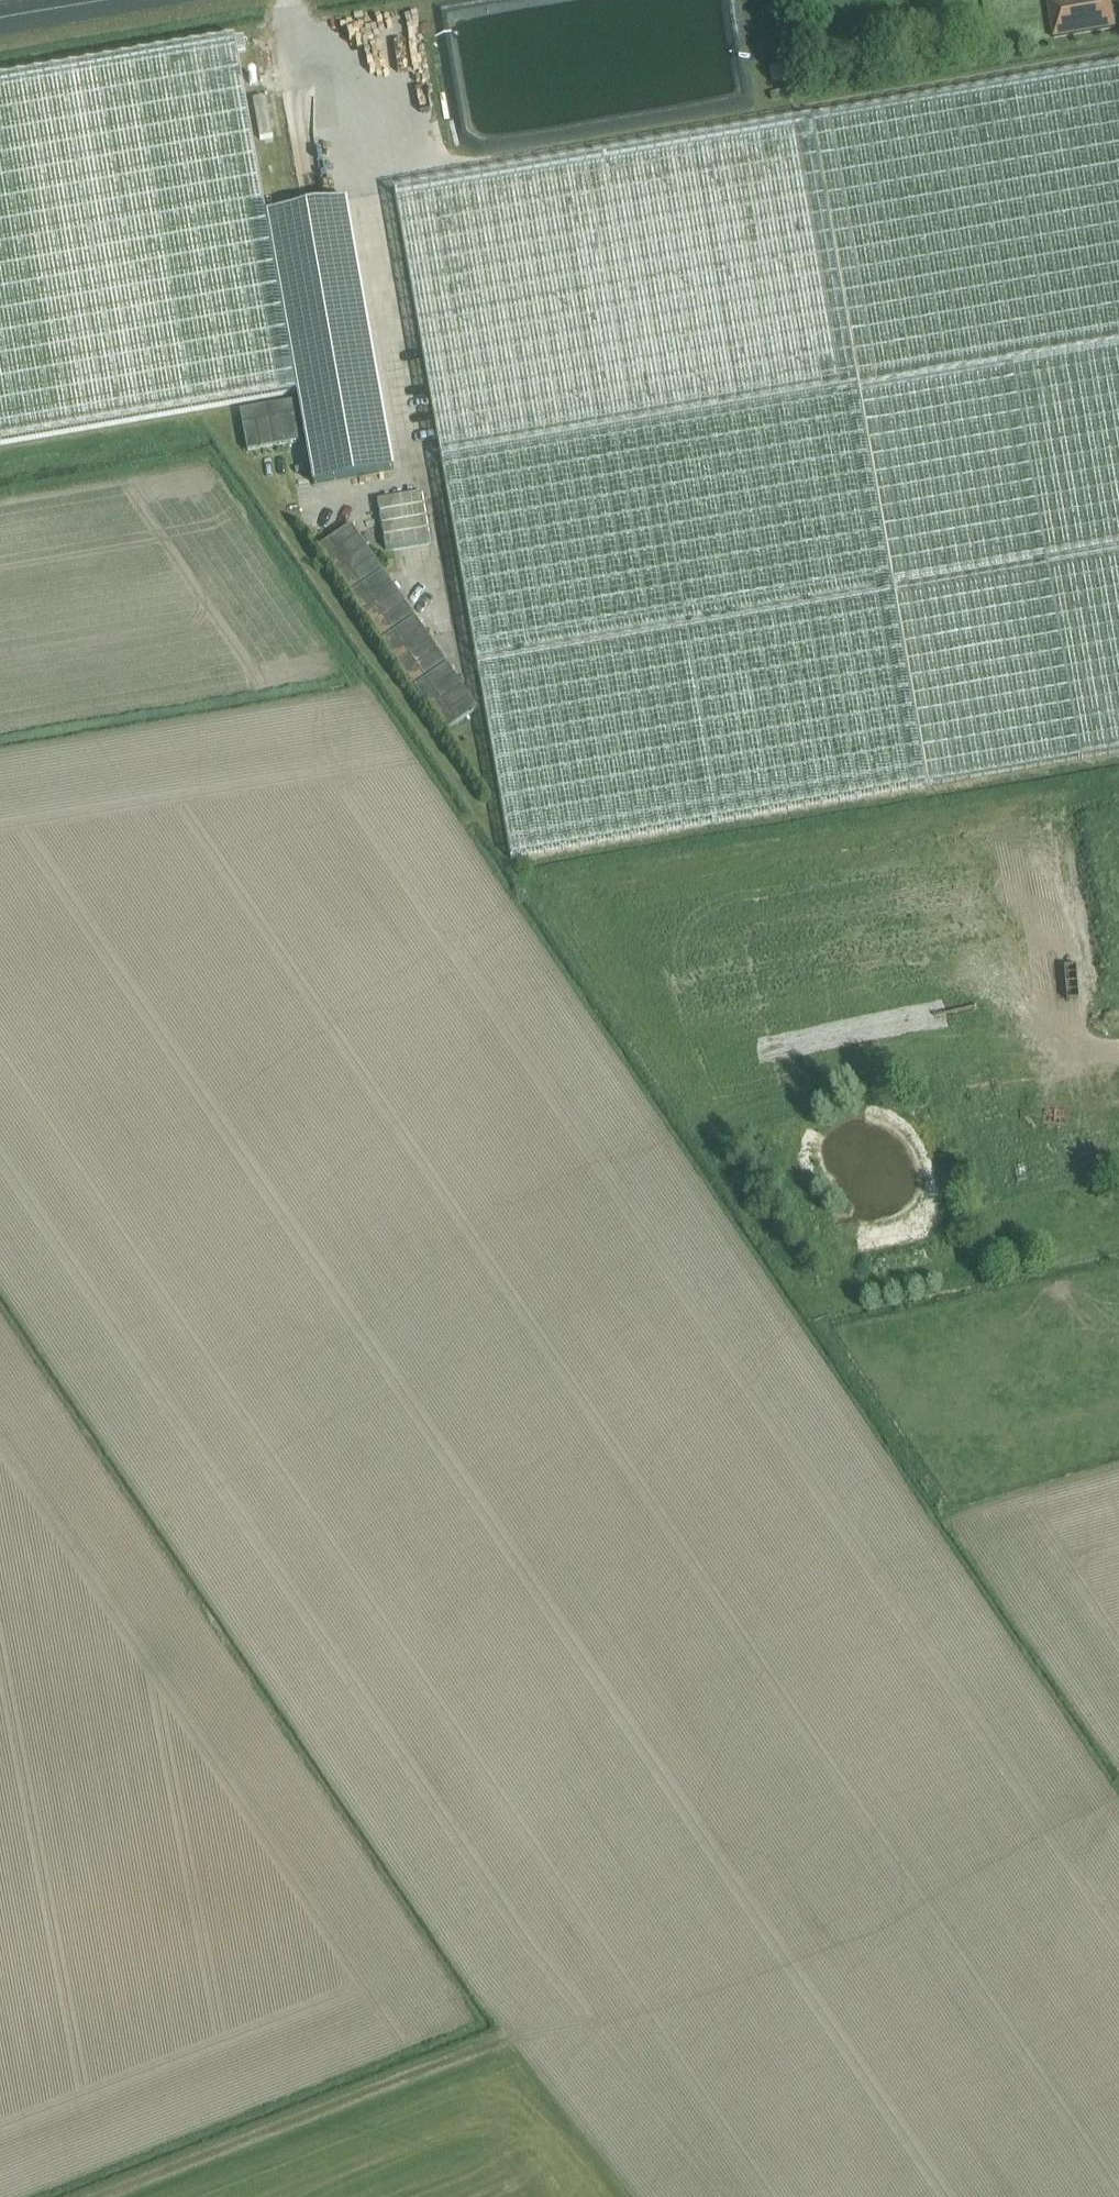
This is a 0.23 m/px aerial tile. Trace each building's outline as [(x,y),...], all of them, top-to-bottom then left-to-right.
[(1074,3),(1074,0),(1050,0),(1047,1),(1054,37),(1115,26),(1110,0),(1092,0),(1074,3)] [(267,215),(239,55),(0,97),(0,459),(301,406),(315,485),(395,471),(347,201),(267,215)] [(781,65),(770,68),(773,81),(784,78),(781,65)] [(814,121),(398,194),(514,857),(1118,751),(1118,66),(814,121)] [(274,137),(267,98),(254,101),(261,140),(274,137)] [(351,524),(317,545),(386,653),(420,632),(351,524)]
